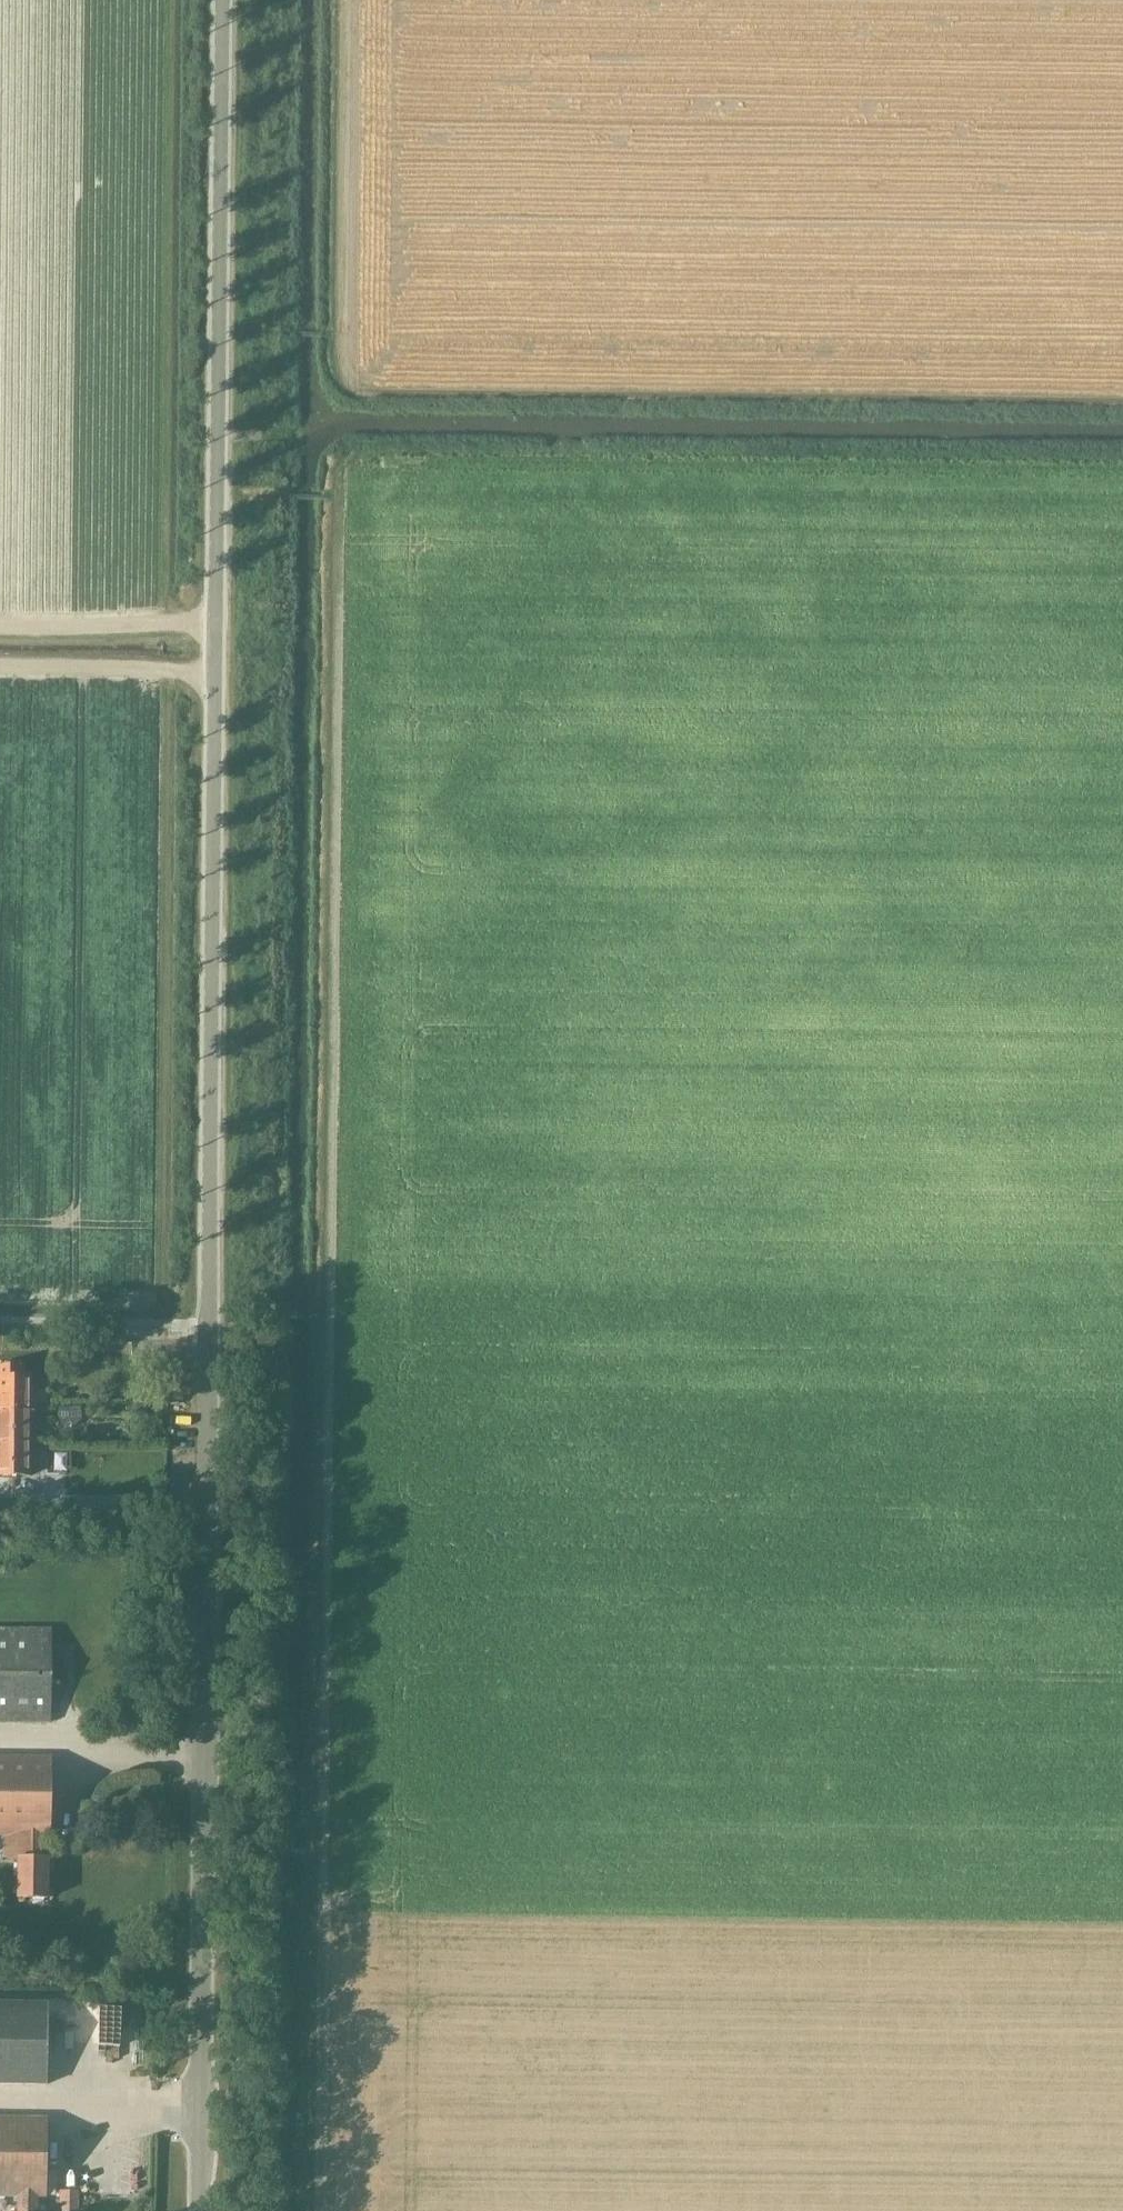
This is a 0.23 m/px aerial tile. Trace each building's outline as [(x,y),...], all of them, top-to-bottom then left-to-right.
[(30,1377),(21,1377),(21,1366),(0,1366),(0,1410),(30,1410),(30,1377)] [(30,1442),(30,1410),(0,1410),(0,1442),(30,1442)] [(30,1475),(30,1474),(30,1442),(0,1442),(0,1475),(30,1475)] [(50,1722),(51,1628),(0,1628),(0,1721),(50,1722)] [(18,1858),(17,1898),(47,1898),(47,1836),(49,1836),(50,1757),(0,1757),(0,1836),(1,1836),(1,1858),(18,1858)] [(45,2084),(46,2003),(0,2002),(0,2083),(45,2084)] [(17,2196),(17,2210),(37,2210),(37,2196),(44,2196),(45,2117),(0,2117),(0,2195),(17,2196)] [(59,2210),(79,2210),(79,2190),(59,2190),(59,2210)]
